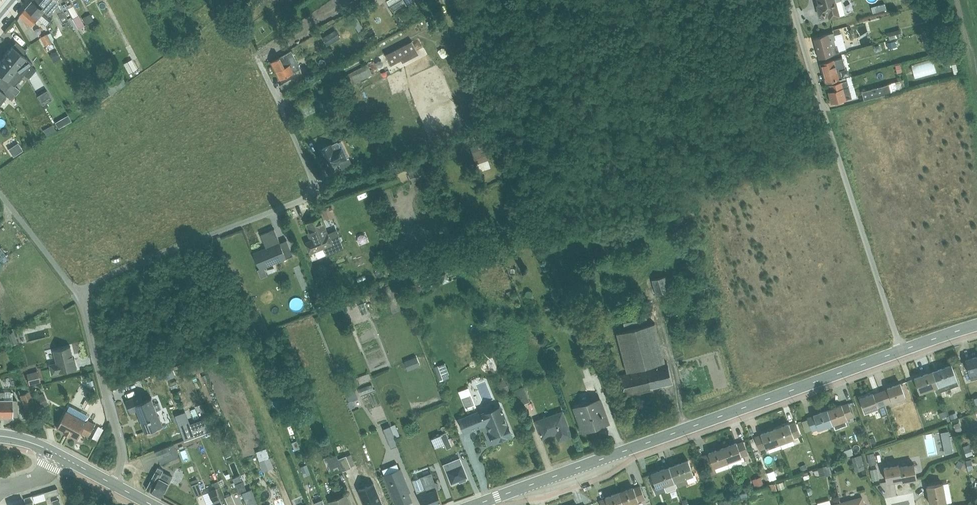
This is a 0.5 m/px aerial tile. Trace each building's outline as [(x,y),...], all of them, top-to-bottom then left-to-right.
[(45,25),(53,17),(51,16),(42,8),(33,0),(32,0),(26,8),(20,15),(32,26),(38,19),(45,25)] [(51,16),(56,10),(65,27),(70,24),(68,21),(59,3),(56,0),(37,0),(44,6),(42,8),(51,16)] [(59,3),(68,21),(73,19),(79,29),(85,26),(71,0),(56,0),(59,3)] [(99,17),(106,13),(99,0),(98,0),(92,4),(99,17)] [(179,0),(178,0),(173,3),(179,13),(185,9),(179,0)] [(340,0),(321,12),(324,16),(332,10),(335,16),(346,9),(345,7),(349,5),(348,3),(350,2),(352,4),(358,0),(340,0)] [(387,1),(393,11),(412,0),(389,0),(387,1)] [(819,6),(817,7),(820,16),(827,14),(829,21),(840,17),(840,16),(845,15),(841,0),(817,0),(819,6)] [(349,15),(358,32),(363,29),(357,17),(367,11),(364,6),(349,15)] [(400,12),(395,15),(399,22),(404,19),(400,12)] [(94,20),(91,14),(82,18),(85,24),(94,20)] [(313,17),(302,23),(305,27),(310,24),(311,26),(316,23),(313,17)] [(85,26),(89,33),(98,28),(94,21),(85,26)] [(294,27),(287,31),(294,43),(301,39),(300,38),(304,35),(299,26),(295,28),(294,27)] [(340,38),(334,30),(322,38),(328,46),(340,38)] [(887,33),(889,40),(902,37),(900,30),(887,33)] [(48,34),(41,37),(45,46),(55,41),(51,33),(48,34)] [(819,59),(846,51),(842,34),(835,36),(834,34),(814,39),(819,59)] [(269,45),(275,56),(290,46),(288,42),(289,41),(286,35),(273,43),(273,42),(269,45)] [(419,55),(412,41),(385,55),(391,66),(401,61),(403,63),(419,55)] [(16,42),(3,58),(23,74),(32,63),(22,55),(25,51),(23,49),(16,42)] [(441,48),(436,51),(441,59),(446,57),(441,48)] [(61,58),(57,51),(49,55),(53,62),(61,58)] [(276,71),(296,61),(291,51),(271,62),(276,71)] [(13,85),(23,74),(3,58),(0,61),(0,75),(1,76),(0,77),(0,82),(16,95),(20,90),(13,85)] [(114,58),(104,63),(108,71),(115,67),(117,71),(120,70),(114,58)] [(829,82),(842,78),(840,71),(845,69),(842,58),(834,60),(820,64),(825,83),(829,82)] [(132,59),(124,64),(129,74),(137,69),(132,59)] [(281,80),(301,69),(296,61),(276,71),(281,80)] [(914,79),(935,74),(932,61),(911,66),(914,79)] [(373,75),(367,64),(322,88),(325,94),(343,85),(345,89),(373,75)] [(34,89),(42,85),(36,73),(27,78),(34,89)] [(126,84),(122,74),(105,87),(111,95),(126,84)] [(831,103),(857,97),(851,76),(842,78),(829,82),(831,91),(828,92),(831,103)] [(284,92),(295,86),(291,80),(280,85),(284,92)] [(904,81),(862,92),(864,100),(907,89),(904,81)] [(5,95),(11,100),(16,95),(0,82),(0,102),(5,95)] [(52,99),(46,90),(37,96),(42,105),(52,99)] [(315,111),(311,100),(300,105),(304,116),(315,111)] [(72,121),(68,114),(55,122),(58,128),(72,121)] [(55,131),(52,124),(43,130),(46,136),(55,131)] [(470,147),(478,172),(491,168),(488,161),(496,158),(489,140),(470,147)] [(342,169),(353,165),(341,141),(338,142),(320,150),(328,168),(339,163),(342,169)] [(23,150),(18,142),(8,149),(13,156),(14,156),(15,157),(23,152),(22,150),(23,150)] [(326,220),(335,215),(329,205),(320,210),(326,220)] [(310,254),(332,245),(321,217),(306,223),(309,232),(307,233),(310,240),(306,242),(310,254)] [(293,256),(287,240),(280,243),(274,229),(261,234),(266,247),(253,253),(260,269),(293,256)] [(450,281),(446,273),(440,275),(444,283),(450,281)] [(667,276),(652,280),(656,296),(672,291),(667,276)] [(364,303),(358,305),(362,315),(368,313),(364,303)] [(647,323),(645,312),(636,314),(637,317),(623,319),(624,327),(647,323)] [(496,321),(492,313),(485,317),(489,324),(496,321)] [(651,388),(672,383),(654,324),(638,328),(651,388)] [(651,390),(651,388),(638,328),(616,333),(627,374),(623,375),(627,396),(651,390)] [(13,331),(7,333),(12,345),(18,343),(13,331)] [(11,347),(5,332),(1,333),(6,348),(11,347)] [(275,345),(267,348),(270,357),(278,355),(275,345)] [(52,375),(77,368),(75,358),(74,358),(71,346),(53,351),(56,363),(49,364),(52,375)] [(408,371),(420,366),(416,357),(404,362),(408,371)] [(972,359),(965,361),(971,380),(976,379),(976,357),(972,359)] [(204,371),(198,358),(185,363),(191,375),(196,372),(197,374),(204,371)] [(940,392),(958,385),(951,365),(933,372),(938,387),(940,392)] [(38,369),(25,371),(27,384),(40,382),(38,369)] [(175,377),(171,369),(165,371),(166,374),(165,375),(167,380),(170,378),(171,379),(175,377)] [(434,371),(438,382),(443,380),(439,369),(434,371)] [(938,387),(933,372),(914,379),(920,394),(938,387)] [(502,382),(497,383),(502,395),(511,392),(509,389),(511,388),(506,375),(501,377),(502,379),(501,379),(502,382)] [(520,377),(509,382),(519,406),(530,402),(520,377)] [(179,386),(176,381),(170,384),(172,389),(179,386)] [(372,384),(358,390),(360,395),(374,390),(372,384)] [(886,406),(905,398),(900,384),(887,389),(887,390),(880,392),(886,406)] [(466,411),(476,407),(468,388),(459,392),(466,411)] [(348,392),(345,394),(347,400),(350,409),(355,407),(353,401),(358,399),(354,389),(351,390),(348,391),(348,392)] [(12,417),(12,416),(17,416),(17,400),(12,400),(12,391),(3,391),(3,392),(0,392),(0,417),(12,417)] [(886,406),(880,392),(873,395),(873,394),(860,398),(865,413),(878,408),(881,417),(888,414),(886,406)] [(36,398),(40,408),(49,405),(45,395),(36,398)] [(145,432),(163,425),(159,415),(157,410),(161,409),(159,402),(155,404),(152,398),(143,402),(140,395),(126,401),(130,413),(137,410),(142,421),(141,421),(145,432)] [(583,432),(609,423),(600,398),(574,407),(583,432)] [(328,399),(323,401),(325,407),(324,407),(326,413),(333,410),(331,405),(330,405),(328,399)] [(350,409),(347,400),(342,402),(344,408),(345,407),(346,410),(350,409)] [(845,420),(853,417),(848,403),(842,406),(841,405),(827,410),(833,425),(835,430),(847,426),(845,420)] [(78,440),(81,432),(89,436),(95,424),(88,420),(90,416),(70,406),(67,411),(66,411),(62,420),(57,429),(78,440)] [(494,444),(512,436),(507,424),(509,424),(501,406),(480,414),(478,411),(458,419),(464,434),(480,428),(481,431),(485,430),(489,439),(492,438),(494,444)] [(833,425),(827,410),(813,415),(814,416),(807,418),(812,432),(819,429),(819,430),(833,425)] [(946,410),(939,413),(941,419),(948,416),(946,410)] [(559,441),(571,436),(562,411),(536,420),(542,438),(556,433),(559,441)] [(959,422),(954,424),(956,433),(962,431),(959,422)] [(794,438),(800,436),(796,423),(789,425),(789,424),(775,429),(782,448),(782,449),(795,444),(793,439),(794,439),(794,438)] [(194,425),(185,429),(187,437),(197,433),(194,425)] [(395,425),(390,426),(395,438),(399,436),(395,425)] [(104,429),(99,426),(92,438),(98,441),(104,429)] [(390,426),(384,429),(391,449),(398,446),(395,438),(390,426)] [(903,426),(898,428),(900,435),(906,433),(903,426)] [(782,448),(775,429),(761,434),(761,435),(754,438),(759,451),(766,449),(768,449),(769,452),(782,448)] [(940,430),(942,451),(951,450),(949,429),(940,430)] [(445,433),(432,439),(435,448),(444,444),(446,449),(452,447),(445,433)] [(740,458),(748,455),(743,442),(737,444),(736,443),(722,448),(729,467),(742,463),(740,458)] [(177,452),(174,445),(155,452),(158,459),(159,459),(177,452)] [(970,447),(964,450),(966,457),(973,455),(970,447)] [(362,448),(356,450),(359,457),(365,455),(362,448)] [(729,467),(722,448),(708,453),(709,454),(702,457),(709,476),(717,473),(716,472),(729,467)] [(853,455),(851,448),(843,451),(845,458),(853,455)] [(179,450),(181,460),(188,458),(185,449),(179,450)] [(262,471),(273,467),(266,449),(255,452),(262,471)] [(177,452),(159,459),(161,464),(179,457),(177,452)] [(869,465),(876,464),(874,453),(867,454),(869,465)] [(346,456),(338,459),(343,470),(344,471),(351,468),(351,466),(355,464),(351,454),(346,456)] [(867,474),(861,454),(851,458),(855,472),(861,470),(863,475),(867,474)] [(338,459),(337,455),(331,458),(330,455),(324,458),(330,475),(343,470),(338,459)] [(465,478),(467,477),(458,458),(444,464),(451,483),(459,480),(460,481),(466,479),(465,478)] [(964,464),(958,460),(955,466),(961,470),(964,464)] [(677,487),(697,480),(695,474),(693,475),(688,461),(669,467),(677,487)] [(311,474),(307,464),(300,466),(304,477),(311,474)] [(412,501),(408,493),(411,492),(401,468),(399,469),(397,464),(382,470),(396,504),(402,504),(412,501)] [(901,481),(917,478),(914,464),(899,467),(899,464),(883,467),(886,482),(901,479),(901,481)] [(830,465),(818,468),(819,472),(814,473),(815,475),(816,475),(816,477),(819,476),(820,478),(833,475),(830,465)] [(146,489),(162,497),(162,496),(172,477),(163,471),(164,470),(158,467),(146,489)] [(677,487),(669,467),(651,474),(653,480),(651,481),(656,495),(665,491),(667,492),(676,489),(677,487)] [(777,478),(774,470),(767,473),(770,481),(777,478)] [(442,504),(437,491),(439,488),(438,483),(435,482),(431,473),(412,481),(417,493),(418,493),(422,504),(440,504),(442,504)] [(763,484),(761,477),(752,480),(755,487),(763,484)] [(197,479),(191,481),(196,497),(203,494),(197,479)] [(239,494),(242,493),(247,490),(243,481),(234,484),(239,494)] [(783,482),(776,484),(778,490),(785,488),(784,486),(786,486),(785,482),(783,483),(783,482)] [(374,483),(359,489),(365,504),(382,504),(374,483)] [(947,503),(943,483),(927,486),(931,504),(936,504),(947,503)] [(638,502),(645,499),(640,486),(634,489),(633,488),(619,493),(624,504),(639,504),(638,502)] [(216,488),(214,489),(209,491),(214,504),(223,504),(216,488)] [(251,489),(247,490),(242,493),(247,504),(258,504),(251,489)] [(759,502),(756,490),(747,493),(751,504),(756,503),(759,502)] [(619,493),(605,498),(605,499),(599,501),(601,504),(624,504),(619,493)] [(228,504),(235,504),(236,504),(232,494),(225,498),(228,504)] [(346,495),(331,501),(332,504),(350,504),(346,495)] [(737,496),(719,501),(720,504),(733,504),(732,501),(737,500),(737,496)] [(51,498),(53,504),(60,504),(58,497),(51,498)] [(862,497),(840,503),(841,504),(864,504),(862,497)]
